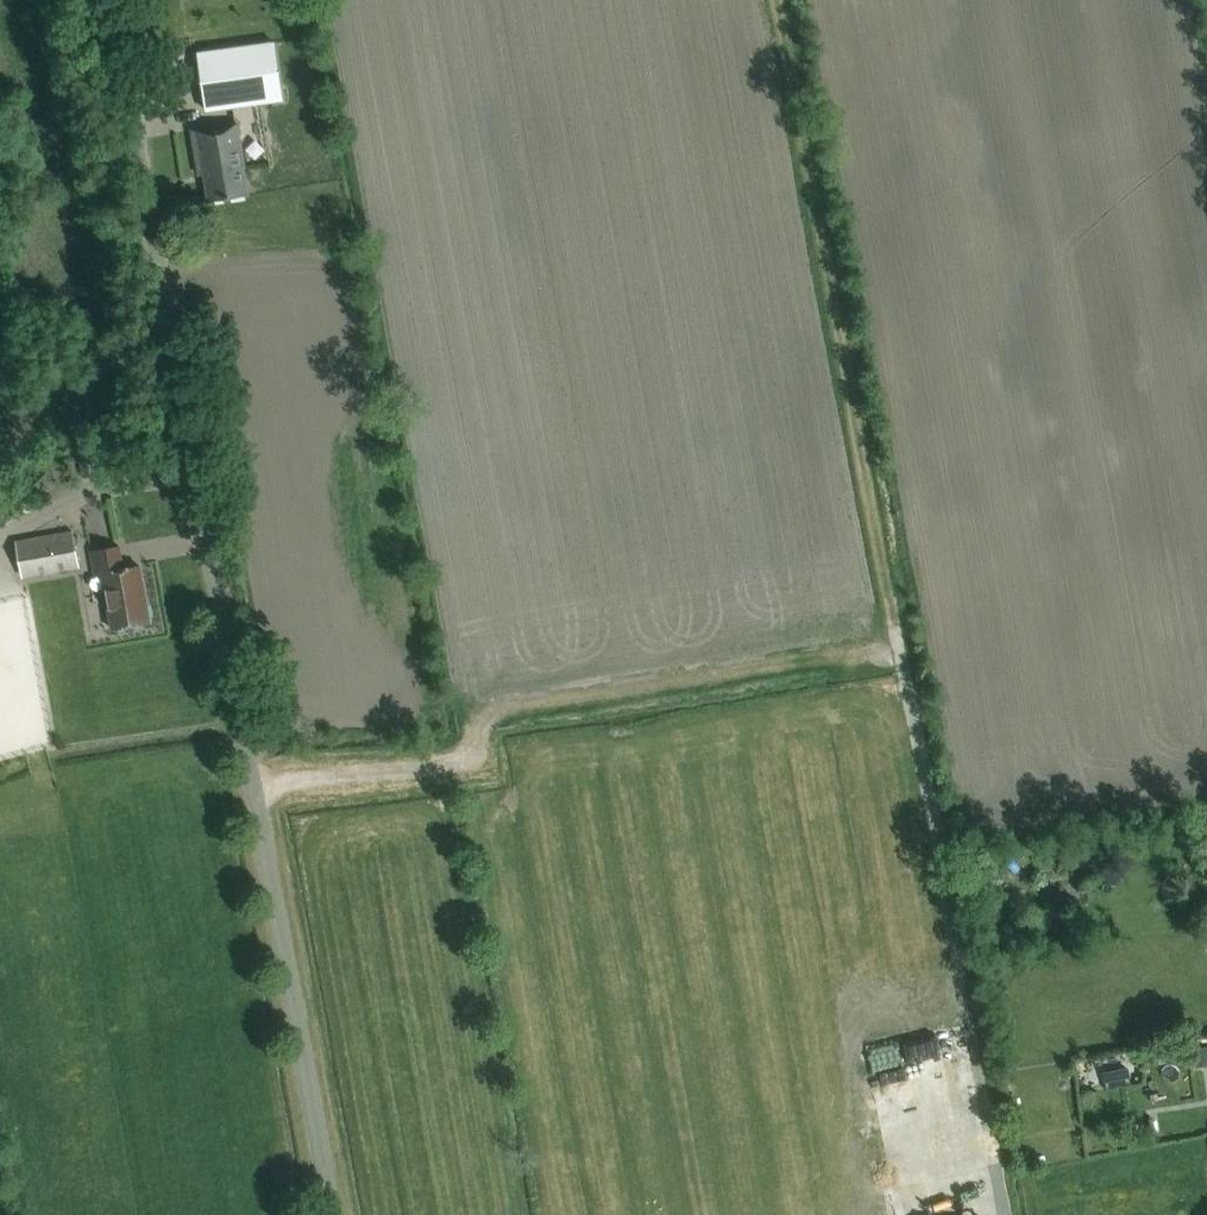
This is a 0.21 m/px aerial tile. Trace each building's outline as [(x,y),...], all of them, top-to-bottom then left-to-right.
[(205,110),(283,99),(275,41),(197,51),(205,110)] [(210,203),(249,197),(245,169),(246,168),(238,125),(193,132),(201,176),(205,176),(210,203)] [(92,459),(78,463),(82,477),(95,474),(92,459)] [(72,532),(15,541),(21,578),(78,568),(72,532)] [(113,632),(151,625),(140,568),(124,571),(120,549),(92,554),(96,578),(103,577),(113,632)] [(1196,1067),(1206,1065),(1206,1046),(1192,1048),(1196,1067)]
